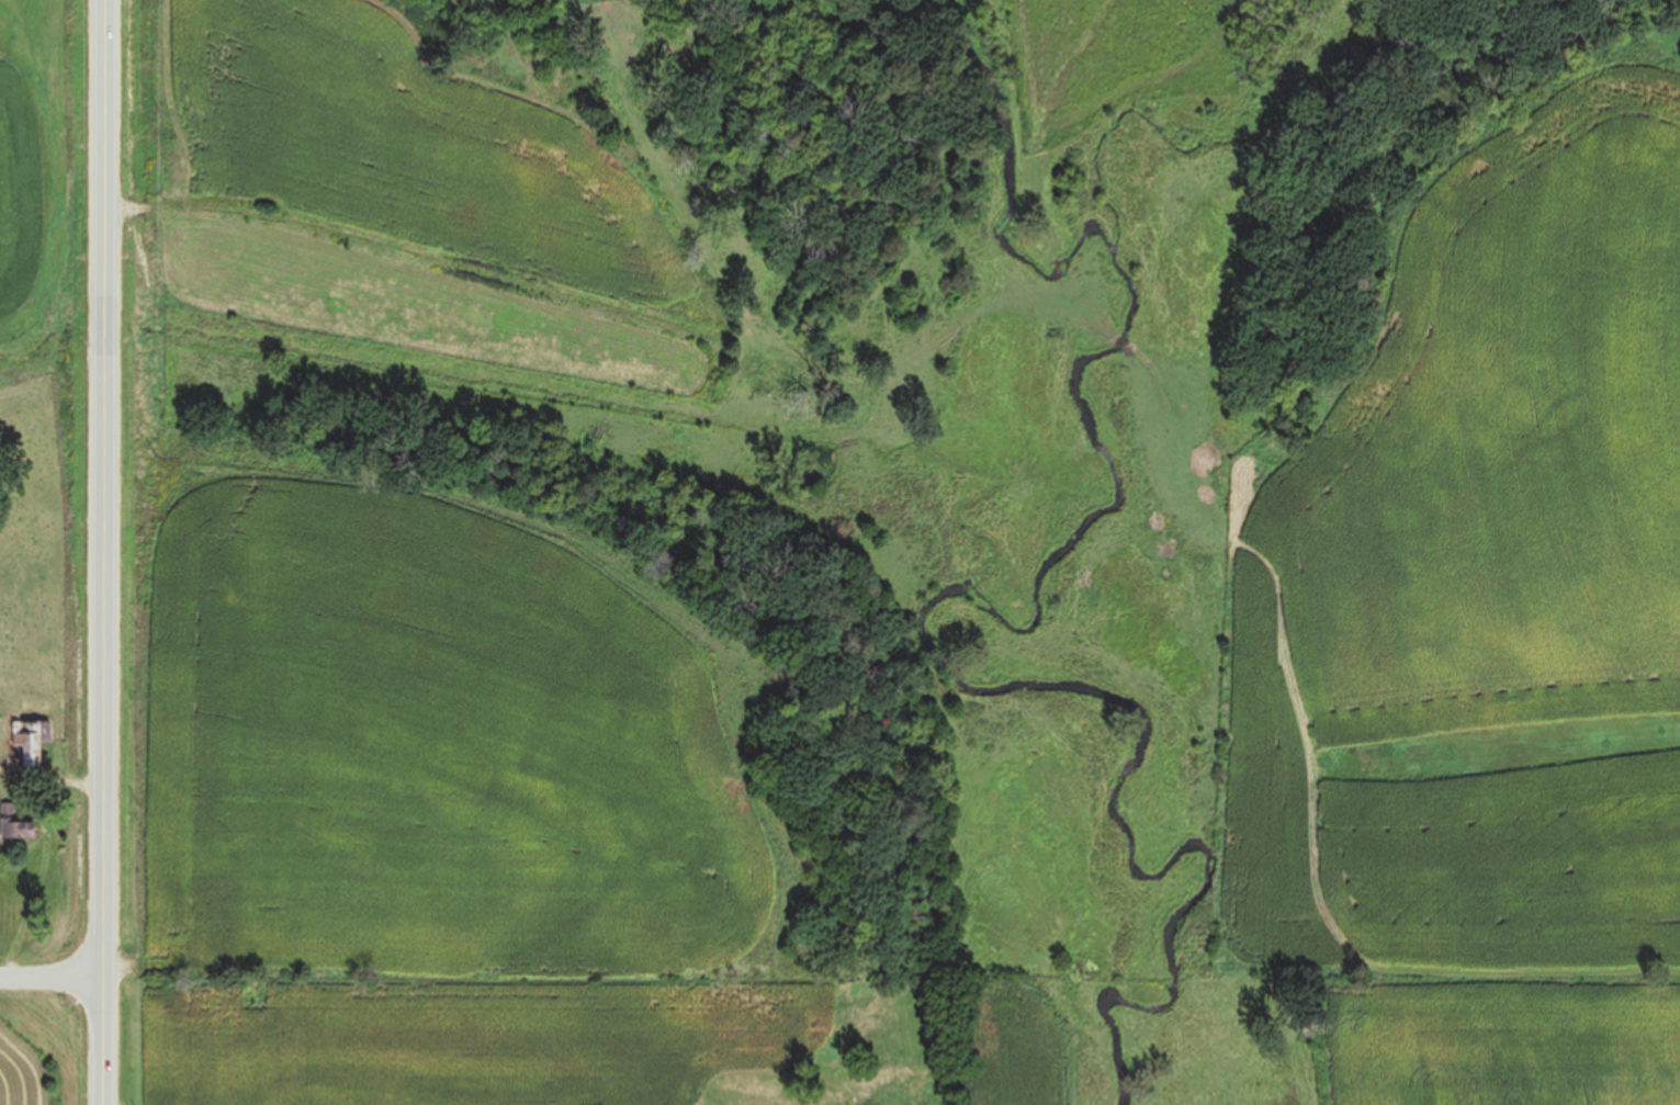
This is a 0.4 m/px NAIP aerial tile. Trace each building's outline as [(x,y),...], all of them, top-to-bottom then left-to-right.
[(49,743),(48,721),(22,722),(23,767),(40,767),(40,744),(49,743)] [(32,838),(32,807),(1,807),(1,838),(32,838)]
